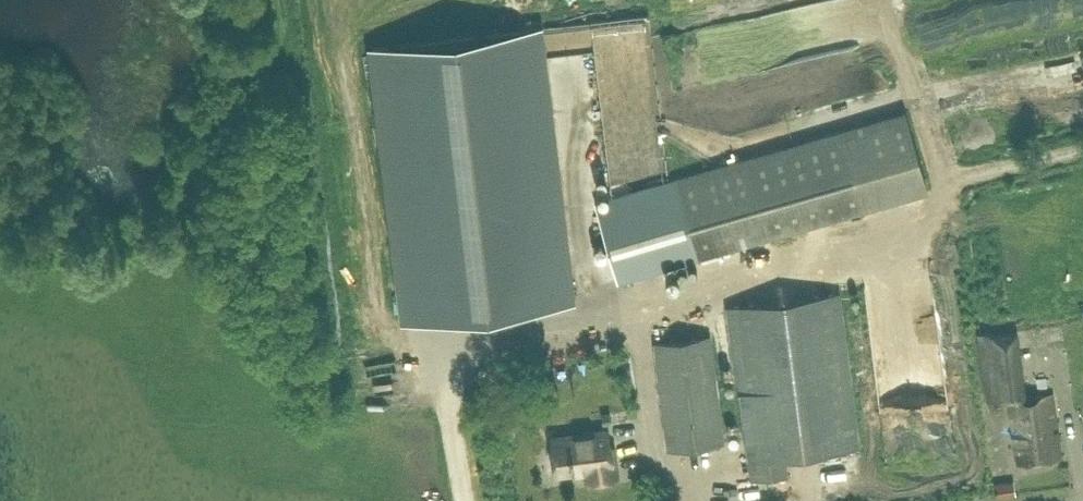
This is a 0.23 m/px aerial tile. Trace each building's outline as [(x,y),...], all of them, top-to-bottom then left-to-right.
[(905,109),(725,162),(747,238),(926,187),(905,109)] [(617,277),(737,243),(714,165),(594,200),(617,277)] [(422,313),(422,325),(479,321),(478,305),(454,306),(455,311),(422,313)] [(656,333),(668,444),(726,437),(725,432),(737,430),(735,417),(724,418),(713,327),(656,333)] [(1050,392),(1024,396),(1014,328),(977,332),(987,401),(1007,398),(1016,463),(1059,457),(1050,392)] [(1051,340),(1054,351),(1071,347),(1068,336),(1051,340)] [(585,470),(586,480),(617,476),(615,455),(611,455),(608,427),(581,430),(582,433),(549,437),(554,474),(585,470)] [(1015,493),(1012,478),(994,481),(994,496),(1015,493)]
